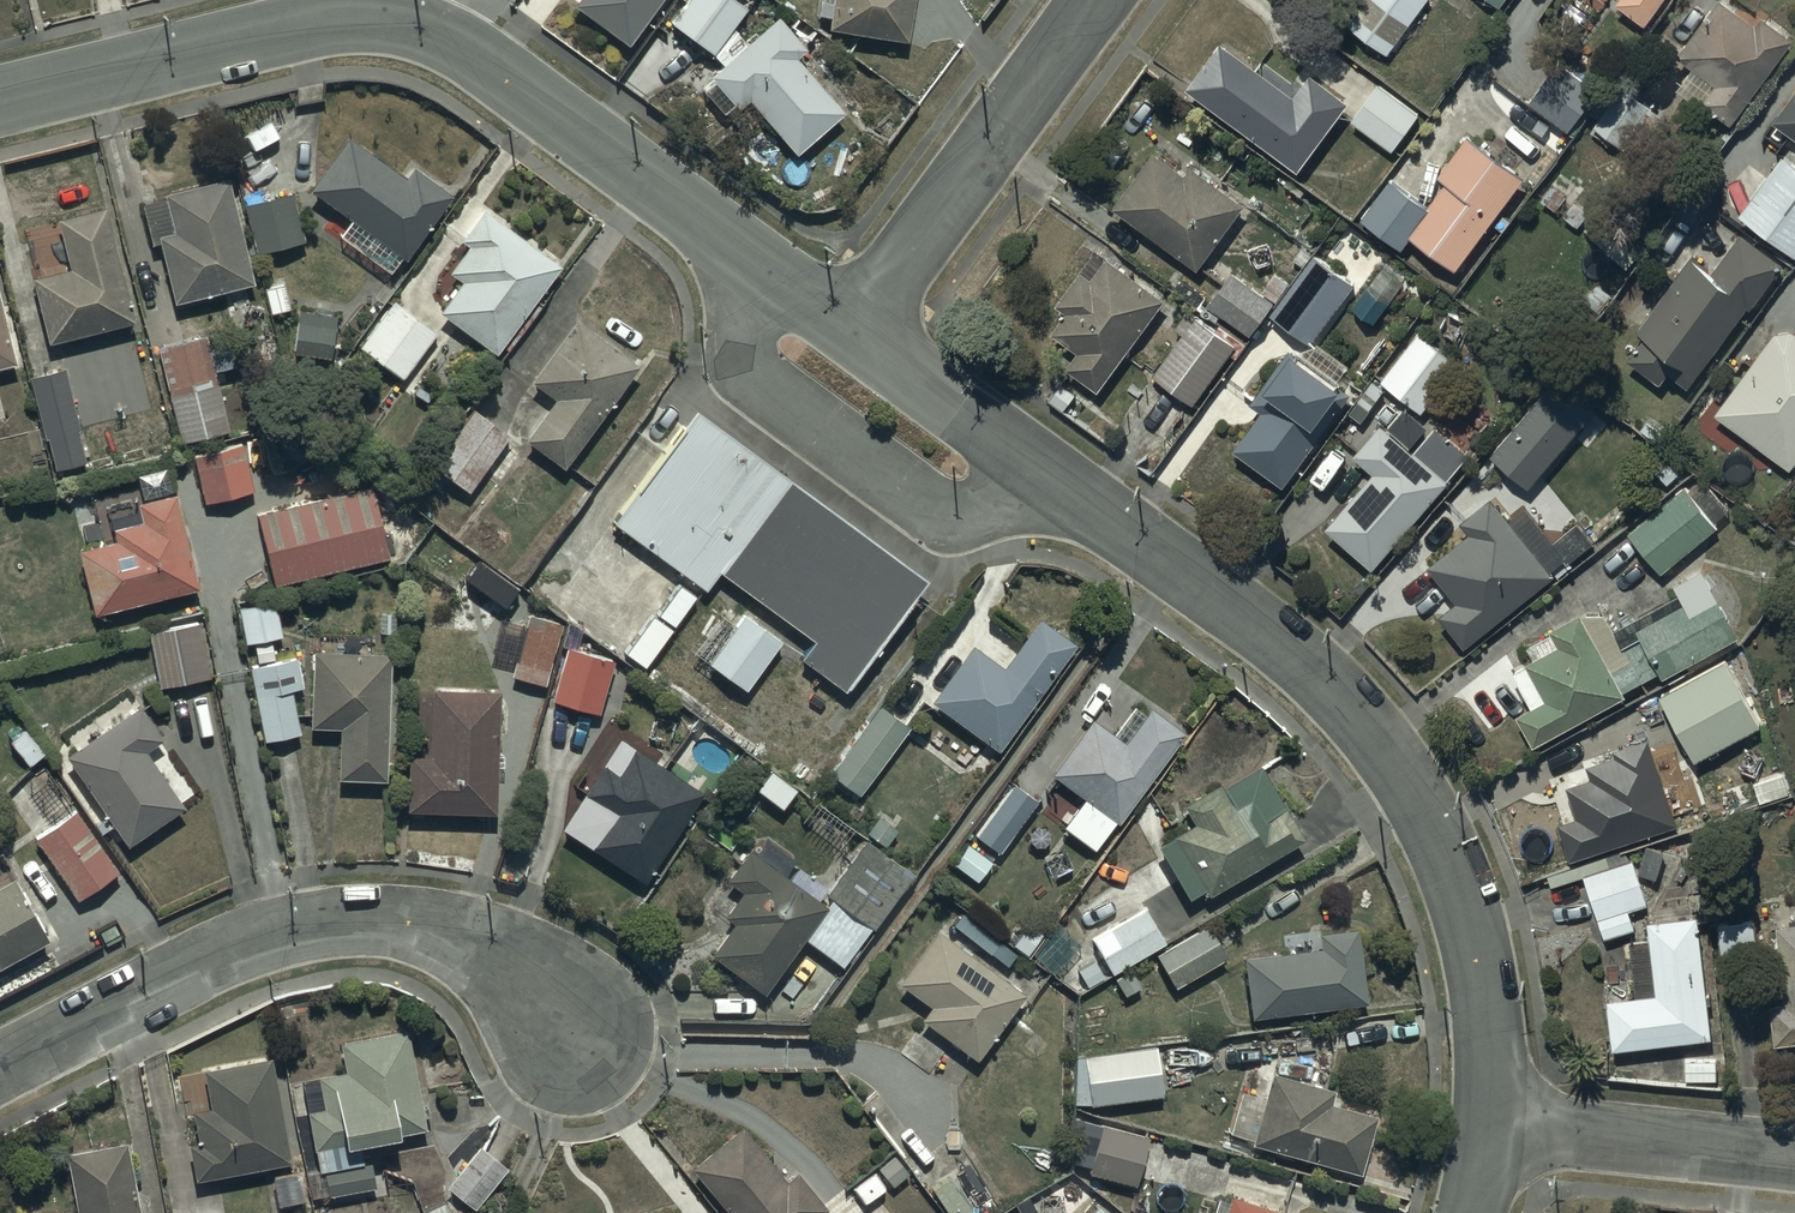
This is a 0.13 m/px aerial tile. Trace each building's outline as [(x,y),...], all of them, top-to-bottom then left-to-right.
[(658,0),(578,0),(573,7),(626,44),(658,0)] [(738,0),(687,0),(670,23),(711,53),(720,64),(708,73),(714,79),(703,88),(721,111),(731,103),(737,110),(749,100),(793,155),(842,112),(792,56),(802,47),(775,16),(745,44),(732,26),(745,5),(738,0)] [(815,14),(828,16),(826,27),(904,40),(911,0),(818,0),(815,14)] [(1425,0),(1362,0),(1344,24),(1385,54),(1425,0)] [(1663,0),(1616,0),(1614,3),(1645,25),(1663,0)] [(1749,18),(1724,0),(1717,0),(1676,55),(1692,67),(1677,88),(1701,106),(1704,102),(1731,122),(1793,38),(1755,10),(1749,18)] [(1218,41),(1185,86),(1296,168),(1347,100),(1310,73),(1293,96),(1218,41)] [(1557,61),(1527,101),(1566,130),(1596,90),(1557,61)] [(1419,109),(1378,81),(1350,122),(1391,150),(1419,109)] [(1650,108),(1622,87),(1594,125),(1622,146),(1650,108)] [(1794,138),(1794,92),(1773,122),(1794,138)] [(349,218),(337,236),(389,273),(401,256),(404,258),(451,194),(412,165),(403,176),(346,135),(307,188),(349,218)] [(1456,268),(1522,177),(1465,135),(1436,176),(1446,183),(1427,208),(1390,180),(1361,219),(1400,247),(1409,234),(1456,268)] [(1154,149),(1111,206),(1195,268),(1243,203),(1192,166),(1186,173),(1154,149)] [(1781,156),(1738,215),(1794,256),(1794,255),(1794,166),(1781,156)] [(251,282),(225,177),(163,192),(164,196),(139,203),(150,244),(156,242),(171,302),(251,282)] [(290,191),(242,204),(255,254),(304,241),(290,191)] [(132,320),(102,205),(54,218),(67,266),(29,276),(46,342),(132,320)] [(437,312),(493,353),(558,265),(481,209),(459,239),(466,244),(446,270),(459,280),(454,287),(449,283),(441,294),(447,298),(437,312)] [(1710,272),(1689,257),(1635,329),(1644,335),(1626,359),(1658,383),(1667,371),(1687,386),(1747,306),(1750,308),(1783,265),(1740,233),(1710,272)] [(1311,344),(1354,283),(1302,246),(1292,259),(1303,267),(1270,314),(1311,344)] [(1064,365),(1098,389),(1163,297),(1104,256),(1090,275),(1079,268),(1054,303),(1065,311),(1050,331),(1076,349),(1064,365)] [(1404,281),(1382,265),(1352,307),(1374,323),(1404,281)] [(1229,270),(1206,303),(1249,333),(1272,300),(1229,270)] [(357,346),(362,350),(349,367),(359,375),(372,357),(400,379),(436,332),(392,300),(377,320),(374,318),(359,338),(361,340),(358,346),(357,346)] [(331,312),(295,309),(291,352),(327,355),(331,312)] [(13,361),(0,311),(0,365),(13,361)] [(1193,403),(1233,345),(1185,313),(1174,328),(1180,332),(1152,375),(1193,403)] [(563,466),(634,364),(572,320),(529,382),(553,399),(525,440),(563,466)] [(1775,331),(1715,414),(1789,468),(1794,460),(1794,332),(1791,329),(1775,331)] [(1458,362),(1416,330),(1379,380),(1422,412),(1458,362)] [(204,334),(155,346),(179,443),(227,431),(204,334)] [(1306,360),(1289,347),(1249,402),(1260,410),(1231,449),(1281,486),(1351,393),(1336,382),(1349,364),(1320,342),(1306,360)] [(44,441),(46,440),(53,466),(69,463),(63,436),(77,433),(62,367),(28,375),(44,441)] [(1593,411),(1554,378),(1489,455),(1528,488),(1573,435),(1587,447),(1604,426),(1591,414),(1593,411)] [(469,491),(508,434),(465,405),(426,462),(469,491)] [(926,578),(691,408),(609,521),(702,589),(724,559),(745,575),(737,586),(749,595),(747,597),(775,616),(778,613),(789,621),(786,625),(809,642),(799,656),(845,690),(926,578)] [(1324,527),(1372,567),(1468,452),(1434,424),(1413,449),(1380,422),(1352,456),(1371,471),(1324,527)] [(240,443),(191,456),(203,503),(252,490),(240,443)] [(369,487),(255,513),(271,583),(385,556),(369,487)] [(1717,527),(1684,487),(1628,532),(1661,572),(1717,527)] [(76,548),(93,613),(197,586),(173,493),(137,503),(142,521),(112,529),(115,538),(76,548)] [(1438,613),(1464,646),(1553,575),(1491,496),(1459,521),(1468,532),(1426,565),(1454,600),(1438,613)] [(479,561),(465,580),(501,608),(511,595),(515,589),(479,561)] [(1516,714),(1533,745),(1625,695),(1622,690),(1658,671),(1662,678),(1738,637),(1702,569),(1674,584),(1679,594),(1614,629),(1599,601),(1549,628),(1551,632),(1526,646),(1533,658),(1510,670),(1530,706),(1516,714)] [(251,666),(247,667),(262,740),(299,733),(290,689),(301,687),(294,657),(274,661),(269,639),(280,637),(272,600),(236,607),(244,643),(246,642),(251,666)] [(542,686),(560,623),(527,614),(510,677),(542,686)] [(779,641),(741,614),(705,664),(744,691),(779,641)] [(995,750),(1072,646),(1036,620),(1001,668),(970,645),(929,701),(995,750)] [(198,621),(146,632),(157,688),(209,678),(198,621)] [(611,661),(567,648),(552,699),(596,712),(611,661)] [(384,780),(389,652),(310,649),(307,725),(337,726),(335,778),(384,780)] [(1659,695),(1692,759),(1760,724),(1727,660),(1659,695)] [(493,813),(496,689),(429,687),(427,754),(406,754),(405,810),(493,813)] [(857,796),(908,727),(877,703),(825,773),(857,796)] [(137,704),(63,755),(126,845),(181,806),(143,751),(161,739),(137,704)] [(1147,708),(1144,713),(1131,704),(1111,733),(1090,719),(1050,776),(1081,797),(1061,826),(1093,849),(1114,820),(1118,822),(1181,732),(1147,708)] [(28,729),(11,741),(26,764),(44,752),(28,729)] [(642,881),(700,791),(687,783),(695,771),(670,756),(669,757),(628,732),(608,764),(602,761),(580,796),(587,800),(581,810),(600,822),(586,845),(642,881)] [(1558,823),(1569,858),(1677,824),(1650,737),(1613,749),(1615,757),(1588,765),(1592,778),(1567,785),(1577,817),(1558,823)] [(1203,889),(1206,895),(1301,838),(1258,765),(1219,787),(1217,783),(1181,804),(1192,823),(1155,845),(1187,899),(1203,889)] [(769,767),(754,788),(780,807),(795,786),(769,767)] [(1752,783),(1758,802),(1789,792),(1783,773),(1752,783)] [(998,852),(1034,801),(1011,785),(975,836),(998,852)] [(76,809),(34,837),(75,897),(116,870),(76,809)] [(842,967),(909,873),(863,840),(824,893),(830,897),(825,904),(747,849),(725,880),(740,891),(722,916),(731,922),(708,954),(763,993),(802,938),(842,967)] [(990,861),(967,843),(952,863),(975,881),(990,861)] [(1550,885),(1583,874),(1604,938),(1633,928),(1627,909),(1646,903),(1631,858),(1609,866),(1606,855),(1547,874),(1550,885)] [(46,939),(13,877),(0,884),(0,964),(46,939)] [(1090,938),(1110,972),(1164,941),(1144,907),(1090,938)] [(1709,1035),(1695,914),(1646,920),(1649,941),(1628,944),(1634,995),(1606,999),(1612,1047),(1709,1035)] [(1752,919),(1717,923),(1723,970),(1758,966),(1752,919)] [(1031,954),(1050,972),(1078,946),(1055,922),(1031,954)] [(1776,924),(1785,1001),(1770,1002),(1775,1043),(1794,1041),(1794,922),(1776,924)] [(1155,956),(1174,987),(1224,957),(1205,925),(1155,956)] [(1317,933),(1319,947),(1241,957),(1249,1016),(1365,1001),(1356,927),(1317,933)] [(1022,993),(935,929),(896,982),(929,1006),(920,1018),(974,1058),(1022,993)] [(422,1128),(404,1028),(337,1040),(343,1071),(315,1076),(316,1085),(302,1087),(317,1169),(361,1161),(357,1140),(422,1128)] [(1089,1102),(1089,1104),(1159,1095),(1153,1045),(1067,1056),(1073,1104),(1089,1102)] [(288,1162),(268,1057),(202,1069),(209,1108),(191,1111),(197,1143),(188,1145),(195,1180),(288,1162)] [(1248,1142),(1276,1149),(1272,1164),(1310,1175),(1314,1160),(1359,1173),(1375,1115),(1328,1102),(1331,1088),(1269,1071),(1262,1097),(1239,1091),(1228,1131),(1250,1137),(1248,1142)] [(1146,1135),(1100,1123),(1087,1172),(1133,1184),(1146,1135)] [(689,1167),(727,1212),(821,1212),(827,1209),(795,1169),(783,1179),(740,1126),(689,1167)] [(123,1141),(63,1152),(74,1212),(137,1212),(123,1141)] [(507,1168),(477,1145),(445,1187),(475,1210),(507,1168)] [(908,1173),(892,1154),(876,1168),(892,1187),(908,1173)] [(374,1186),(369,1162),(304,1175),(309,1196),(326,1193),(327,1195),(374,1186)] [(297,1173),(271,1178),(277,1206),(303,1200),(297,1173)] [(936,1184),(954,1212),(973,1212),(950,1176),(936,1184)] [(1222,1212),(1285,1212),(1228,1194),(1222,1212)]
